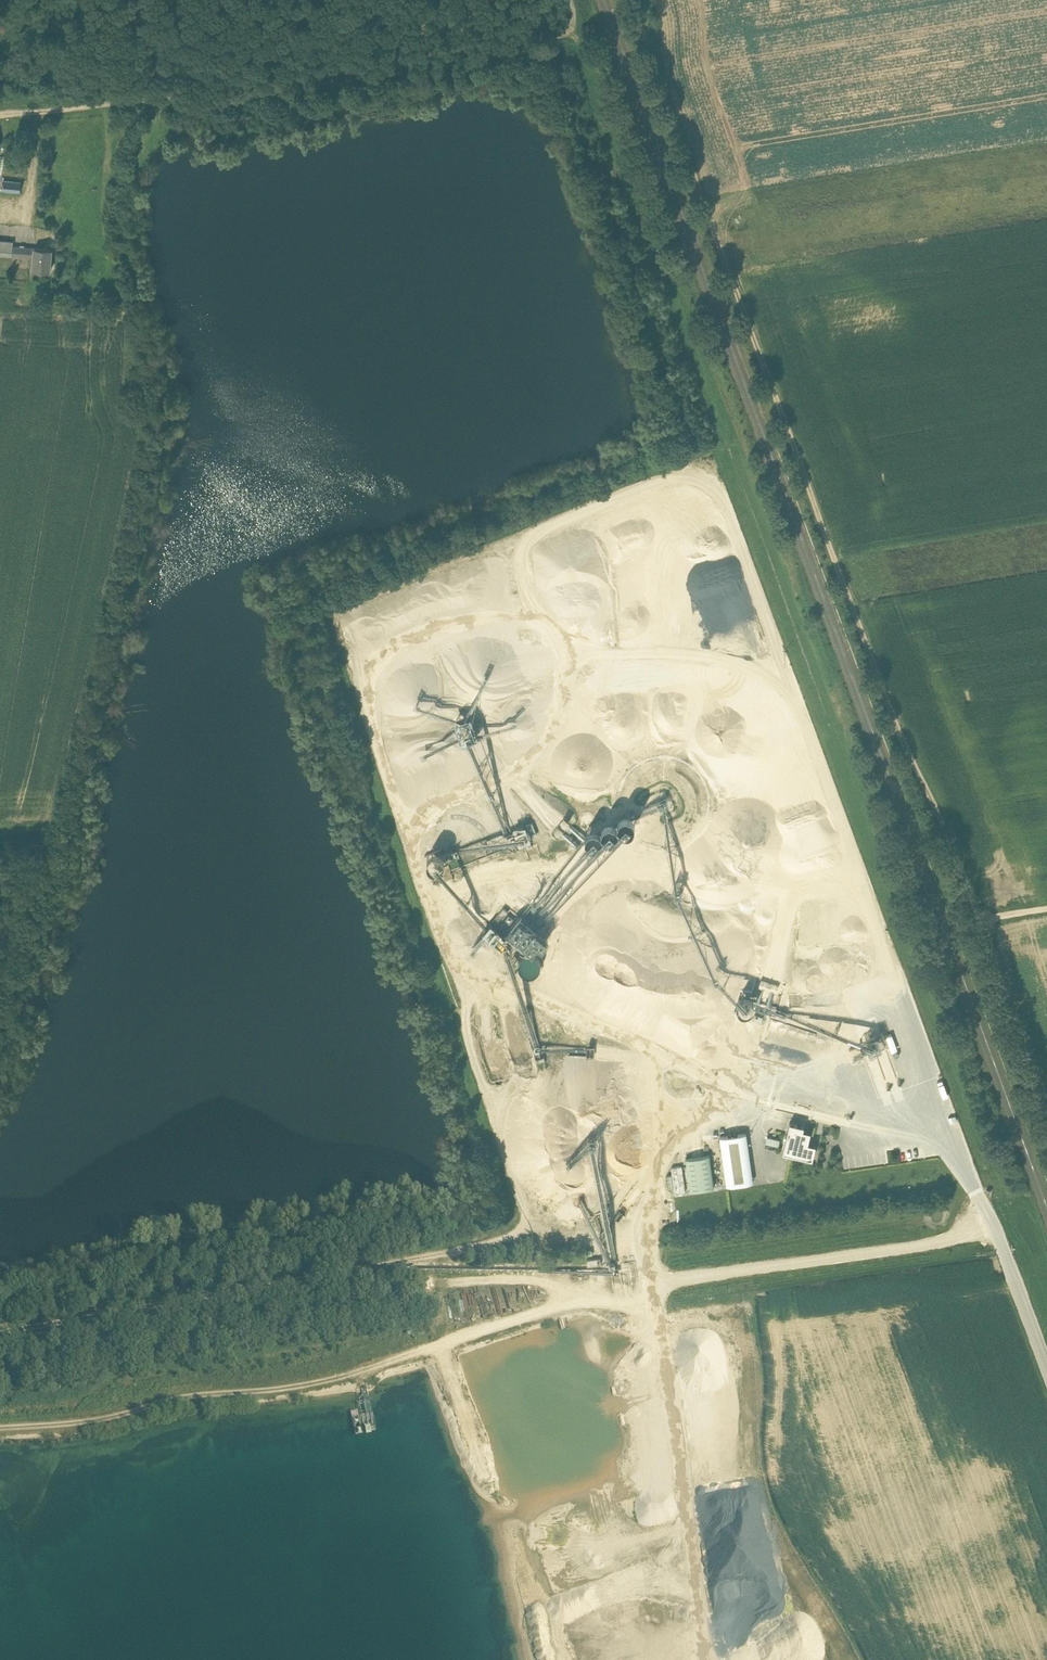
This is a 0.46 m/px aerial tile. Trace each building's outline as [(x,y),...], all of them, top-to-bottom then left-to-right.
[(0,179),(0,189),(20,191),(21,181),(0,179)] [(0,239),(0,255),(12,256),(13,245),(13,240),(0,239)] [(35,247),(13,245),(12,256),(34,257),(35,247)] [(52,248),(35,247),(34,257),(33,270),(50,271),(52,248)] [(108,294),(101,297),(104,304),(111,301),(108,294)] [(508,912),(496,931),(533,954),(545,934),(508,912)] [(885,1030),(889,1044),(894,1043),(890,1028),(885,1030)] [(790,1121),(783,1150),(812,1157),(816,1143),(808,1141),(810,1130),(803,1128),(804,1124),(790,1121)] [(746,1131),(720,1135),(727,1184),(753,1180),(746,1131)] [(780,1138),(767,1135),(766,1141),(779,1144),(780,1138)] [(713,1186),(711,1153),(684,1155),(686,1188),(713,1186)] [(460,1313),(465,1311),(463,1299),(457,1300),(460,1313)]
